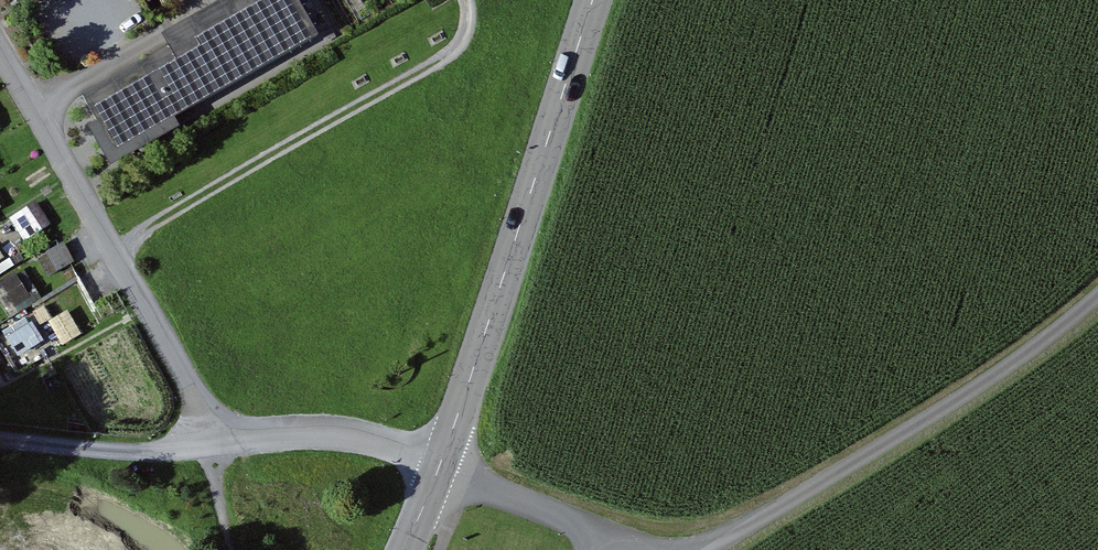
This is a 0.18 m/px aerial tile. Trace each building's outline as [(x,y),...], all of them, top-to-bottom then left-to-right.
[(79,95),(117,160),(321,42),(297,0),(220,0),(157,36),(163,47),(79,95)] [(29,226),(55,211),(41,187),(15,203),(29,226)]
